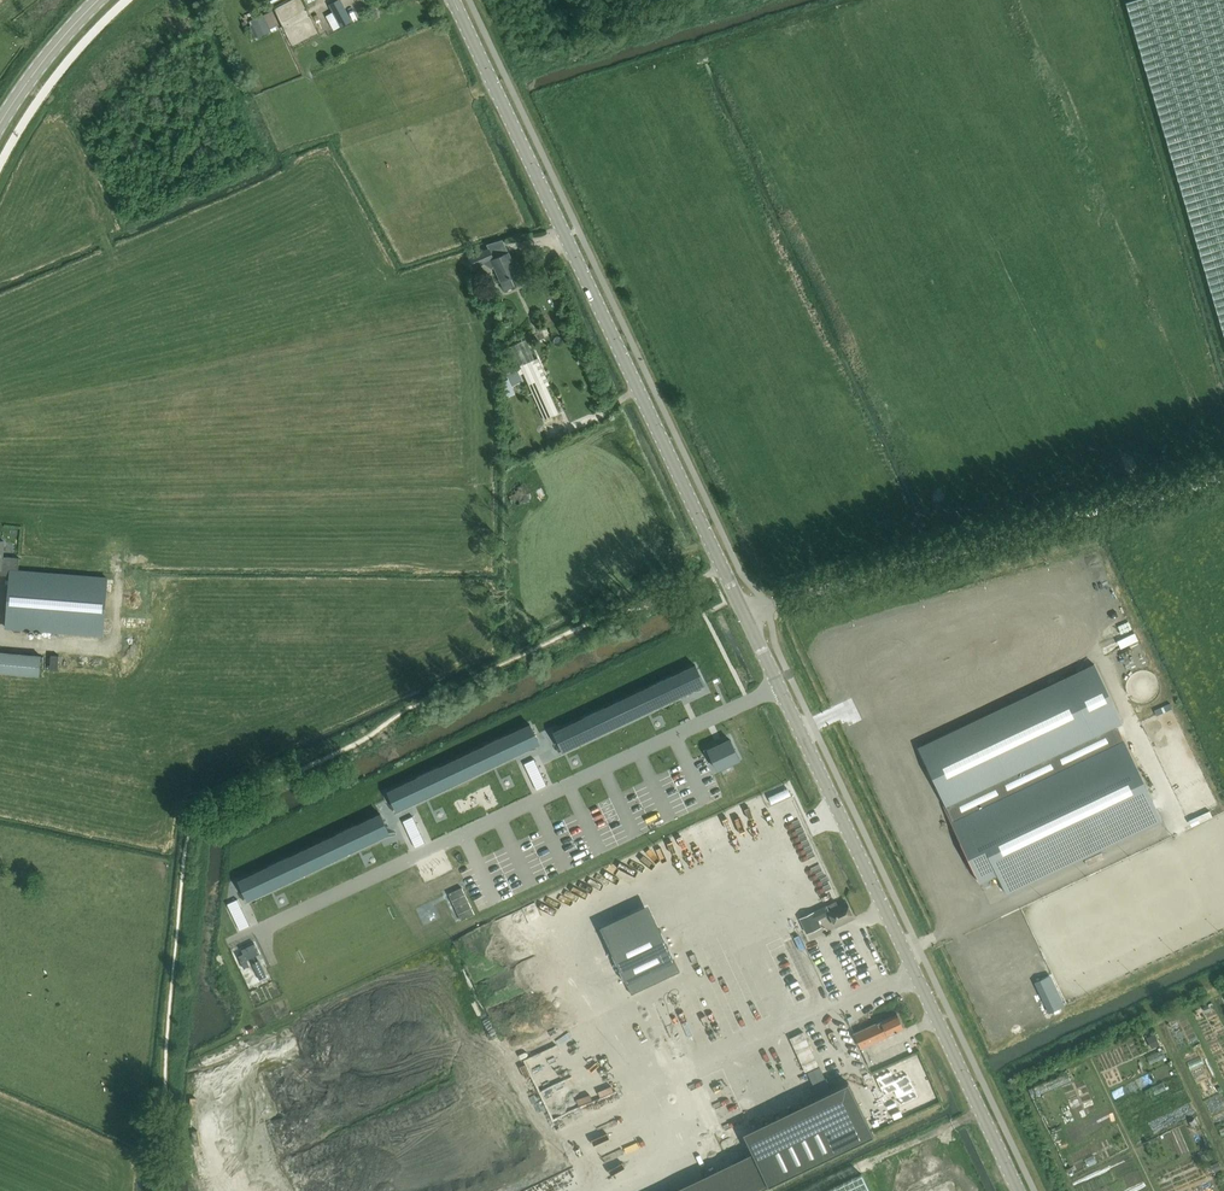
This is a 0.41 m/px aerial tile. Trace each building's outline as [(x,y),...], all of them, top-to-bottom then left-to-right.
[(328,5),(340,27),(352,21),(340,0),(338,0),(328,5)] [(1126,3),(1223,336),(1223,0),(1135,0),(1126,3)] [(263,15),(251,21),(258,37),(270,32),(263,15)] [(491,269),(495,268),(501,281),(518,274),(517,273),(521,272),(521,270),(518,263),(516,263),(513,264),(508,253),(494,259),(489,249),(470,257),(475,267),(483,264),(491,269)] [(496,290),(489,291),(491,302),(498,300),(496,290)] [(558,413),(557,410),(546,386),(549,385),(538,358),(534,360),(526,340),(513,346),(544,416),(545,419),(558,413)] [(523,381),(518,369),(506,375),(512,387),(523,381)] [(10,576),(6,628),(102,635),(107,577),(18,571),(19,558),(2,557),(3,541),(0,541),(0,575),(10,576)] [(1135,633),(1117,641),(1121,648),(1138,640),(1135,633)] [(41,656),(0,653),(0,672),(39,675),(41,656)] [(59,656),(51,655),(50,670),(57,671),(59,656)] [(1021,698),(918,747),(943,800),(945,805),(943,806),(943,807),(945,806),(951,818),(952,820),(950,821),(952,825),(953,827),(979,882),(980,882),(983,881),(987,878),(989,878),(997,874),(1000,881),(1002,885),(1004,890),(1006,894),(1078,860),(1080,859),(1083,858),(1161,820),(1156,809),(1154,805),(1153,801),(1152,801),(1152,799),(1122,737),(1120,732),(1118,728),(1117,727),(1117,725),(1122,723),(1094,664),(1084,669),(1080,671),(1076,673),(1057,682),(1053,684),(1049,685),(1029,695),(1025,697),(1021,698)] [(695,665),(671,676),(680,694),(703,683),(695,665)] [(671,676),(647,687),(656,705),(680,694),(671,676)] [(656,705),(647,687),(624,698),(632,716),(656,705)] [(624,698),(600,709),(609,727),(632,716),(624,698)] [(1154,710),(1156,715),(1172,708),(1170,703),(1154,710)] [(609,727),(600,709),(577,720),(585,738),(609,727)] [(585,738),(577,720),(553,731),(559,743),(562,750),(585,738)] [(529,724),(505,735),(514,754),(538,742),(529,724)] [(514,754),(505,735),(482,746),(490,765),(514,754)] [(708,751),(711,759),(716,769),(739,758),(731,740),(719,745),(708,751)] [(490,765),(482,746),(458,757),(467,776),(490,765)] [(458,757),(435,769),(443,787),(467,776),(458,757)] [(523,763),(536,789),(546,785),(533,758),(523,763)] [(443,787),(435,769),(411,780),(420,798),(443,787)] [(420,798),(411,780),(388,791),(396,809),(420,798)] [(1210,810),(1196,817),(1199,822),(1212,816),(1210,810)] [(380,814),(356,825),(365,843),(389,832),(380,814)] [(402,821),(414,847),(424,842),(412,816),(402,821)] [(356,825),(333,836),(341,854),(365,843),(356,825)] [(333,836),(309,847),(318,865),(341,854),(333,836)] [(666,841),(671,851),(676,849),(672,839),(666,841)] [(309,847),(285,858),(294,876),(318,865),(309,847)] [(622,875),(634,870),(628,857),(617,862),(622,875)] [(285,858),(262,869),(271,887),(294,876),(285,858)] [(599,885),(611,880),(605,867),(593,872),(599,885)] [(271,887),(262,869),(238,880),(247,899),(271,887)] [(228,904),(240,930),(250,925),(238,899),(228,904)] [(827,906),(814,912),(800,918),(807,934),(822,927),(819,919),(830,914),(836,926),(854,918),(846,902),(829,910),(827,906)] [(679,972),(659,929),(611,951),(626,983),(662,967),(667,977),(679,972)] [(785,930),(776,932),(778,941),(787,938),(785,930)] [(259,953),(254,942),(241,948),(244,954),(237,957),(243,969),(249,966),(246,959),(259,953)] [(259,961),(253,964),(259,979),(266,976),(259,961)] [(1064,1005),(1050,975),(1040,980),(1055,1010),(1058,1008),(1064,1005)] [(1054,1010),(1055,1010),(1040,980),(1034,983),(1049,1013),(1054,1010)] [(861,1048),(904,1028),(897,1014),(854,1034),(861,1048)] [(808,1068),(801,1048),(813,1043),(808,1029),(797,1032),(799,1037),(790,1040),(793,1049),(788,1051),(792,1062),(791,1062),(795,1073),(808,1068)] [(1146,1052),(1150,1065),(1165,1059),(1160,1047),(1146,1052)] [(1155,1072),(1158,1078),(1168,1074),(1165,1067),(1155,1072)] [(873,1135),(848,1082),(814,1098),(824,1118),(752,1152),(744,1156),(759,1189),(873,1135)] [(862,1174),(827,1190),(870,1190),(862,1174)]
